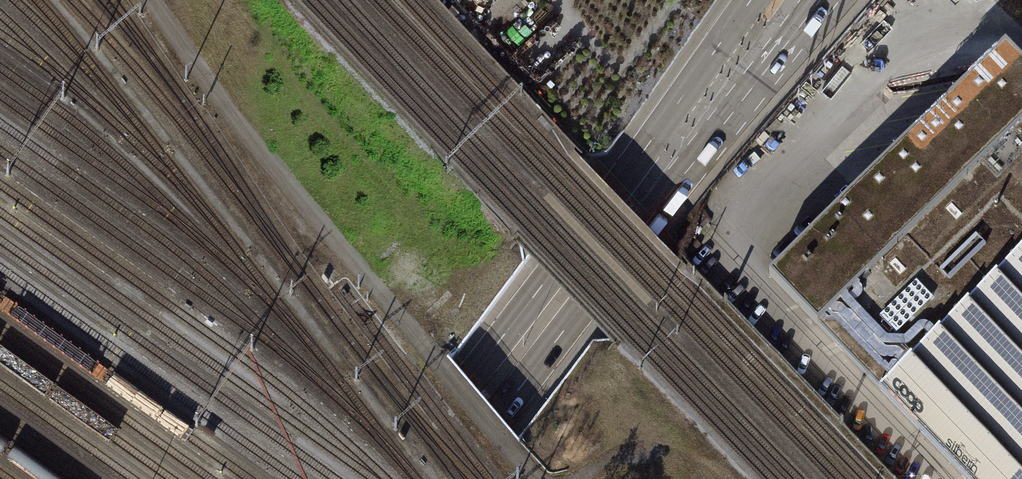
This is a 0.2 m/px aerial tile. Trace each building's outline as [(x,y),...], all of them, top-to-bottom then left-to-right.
[(1002,58),(771,280),(963,478),(1021,478),(1021,78),(1002,58)]
